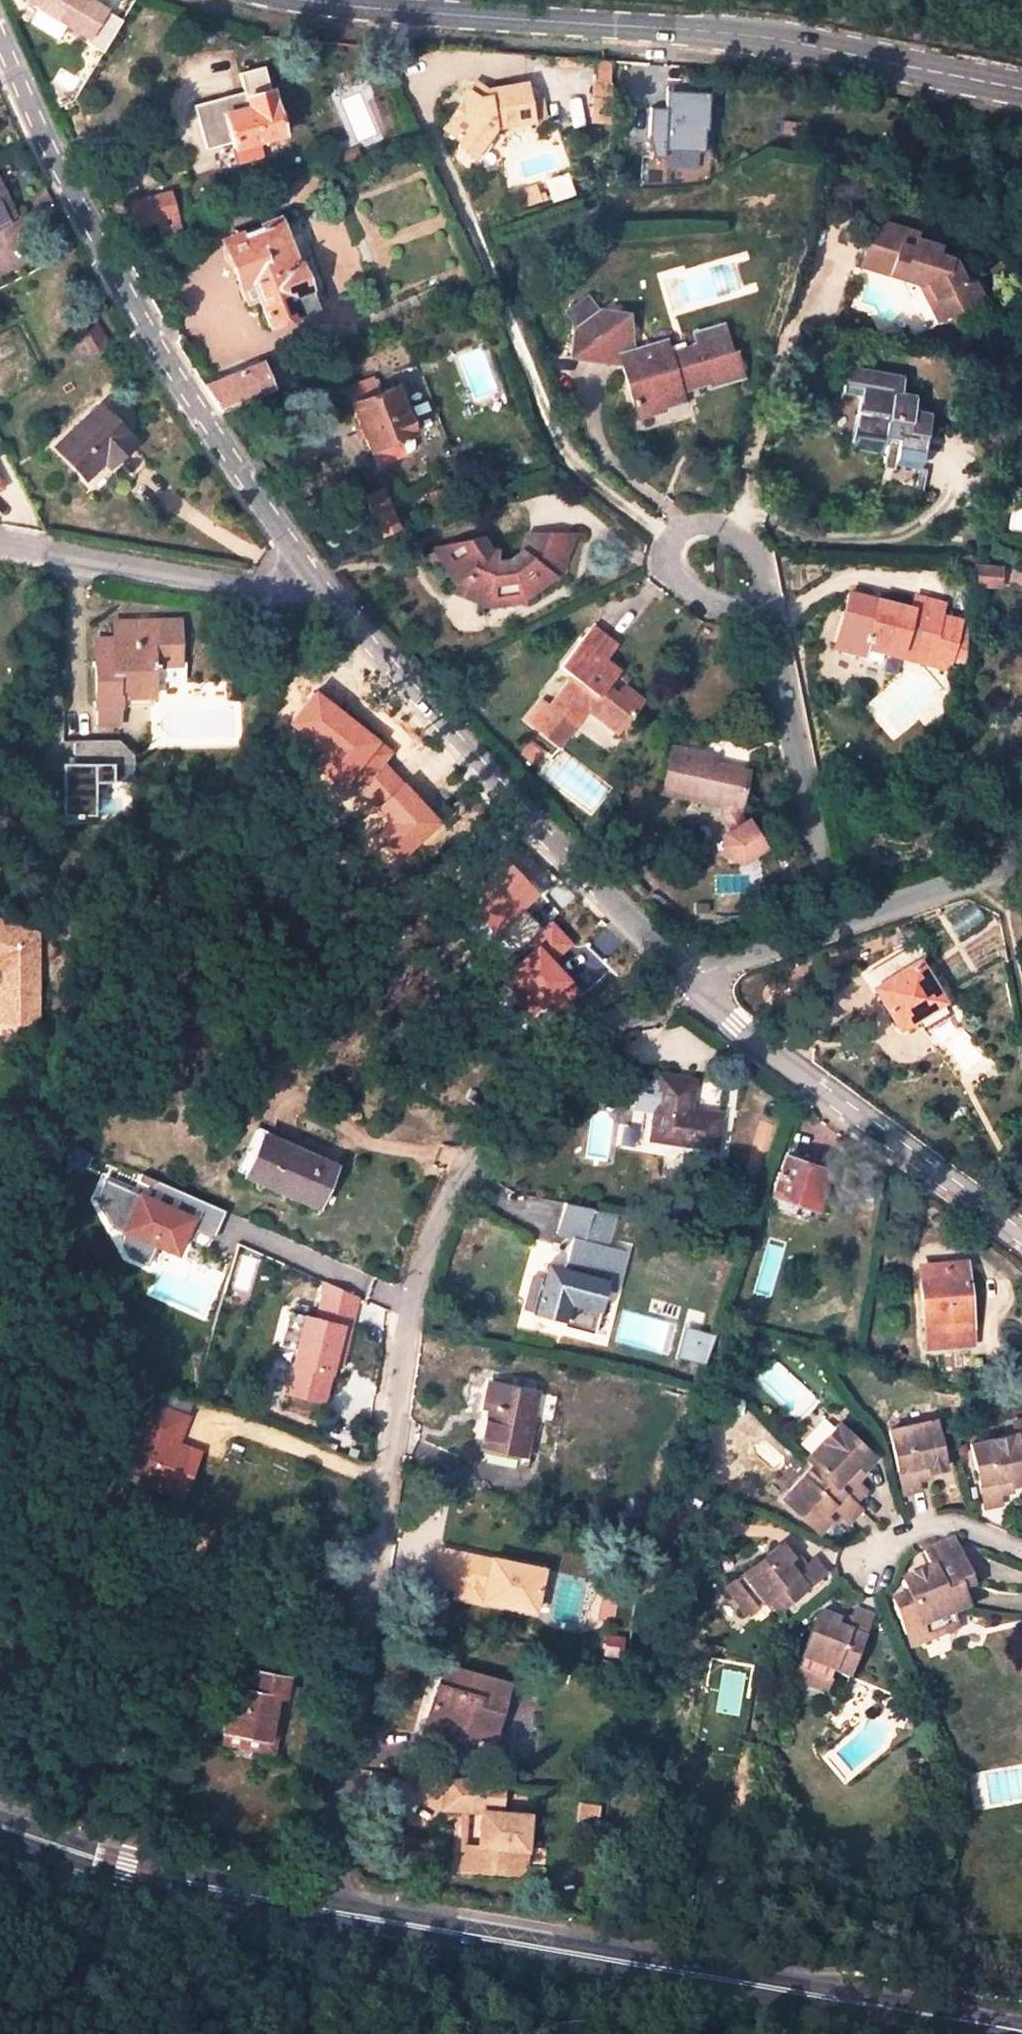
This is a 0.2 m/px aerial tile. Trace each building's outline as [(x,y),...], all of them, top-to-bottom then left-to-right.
[(28,0),(92,39),(111,11),(95,0),(28,0)] [(245,92),(204,102),(207,115),(195,118),(204,148),(232,141),(234,148),(282,135),(270,91),(269,91),(263,67),(240,73),(245,92)] [(463,145),(476,155),(488,139),(498,125),(544,117),(539,98),(530,101),(525,83),(488,92),(489,98),(479,100),(471,93),(447,125),(461,136),(463,145)] [(654,153),(713,153),(713,92),(670,92),(670,108),(655,107),(654,153)] [(607,121),(609,99),(592,98),(591,121),(607,121)] [(204,102),(192,105),(195,118),(207,115),(204,102)] [(494,144),(488,139),(476,155),(482,160),(494,144)] [(575,192),(569,174),(551,181),(557,198),(575,192)] [(4,217),(14,213),(0,186),(0,208),(4,217)] [(541,193),(539,186),(522,192),(526,204),(543,198),(541,193)] [(556,194),(554,189),(541,193),(543,198),(556,194)] [(169,194),(131,204),(137,227),(157,220),(160,228),(162,237),(180,232),(176,220),(169,194)] [(296,263),(277,219),(223,241),(224,248),(223,253),(224,259),(228,265),(233,267),(241,289),(252,285),(258,299),(269,326),(315,308),(308,290),(310,288),(299,261),(296,263)] [(915,236),(868,221),(858,250),(864,252),(859,268),(918,286),(924,283),(934,301),(939,298),(949,317),(980,301),(970,282),(962,286),(950,262),(934,257),(936,249),(913,242),(915,236)] [(924,283),(918,286),(936,324),(949,317),(939,298),(934,301),(924,283)] [(241,289),(247,304),(258,299),(252,285),(241,289)] [(623,365),(635,405),(664,397),(667,407),(684,402),(681,392),(678,382),(693,378),(696,387),(708,383),(710,388),(742,378),(735,353),(731,355),(723,327),(693,336),(695,344),(685,347),(683,342),(668,347),(667,342),(635,351),(606,310),(605,309),(577,328),(574,359),(623,365)] [(635,351),(630,314),(606,310),(635,351)] [(82,344),(93,360),(102,354),(83,325),(65,336),(73,349),(82,344)] [(271,391),(260,364),(204,386),(220,412),(271,391)] [(900,376),(844,367),(839,393),(856,396),(848,451),(877,455),(878,445),(883,446),(882,453),(893,455),(892,462),(918,467),(927,411),(909,408),(911,395),(897,392),(900,376)] [(696,387),(693,378),(678,382),(681,392),(696,387)] [(370,379),(347,389),(354,403),(376,394),(370,379)] [(354,403),(352,404),(361,424),(369,444),(372,450),(397,440),(404,438),(396,417),(404,413),(394,387),(376,394),(354,403)] [(638,415),(667,407),(664,397),(635,405),(638,415)] [(100,406),(55,446),(85,477),(105,460),(112,454),(117,459),(118,457),(134,442),(100,406)] [(404,438),(413,434),(404,413),(396,417),(404,438)] [(361,447),(369,444),(361,424),(353,427),(361,447)] [(372,450),(377,463),(402,454),(397,440),(372,450)] [(882,453),(880,468),(891,469),(892,462),(893,455),(882,453)] [(105,460),(109,466),(112,464),(117,459),(112,454),(105,460)] [(112,464),(116,469),(123,462),(118,457),(117,459),(112,464)] [(434,506),(437,514),(448,509),(439,489),(427,492),(434,506)] [(367,496),(384,535),(398,530),(380,491),(367,496)] [(434,506),(421,511),(424,519),(437,514),(434,506)] [(480,538),(433,550),(457,587),(453,595),(487,608),(488,595),(524,591),(525,599),(552,577),(557,581),(574,536),(536,534),(526,560),(519,554),(508,563),(496,563),(497,554),(491,552),(480,538)] [(972,585),(999,588),(1001,569),(974,567),(972,585)] [(488,595),(487,608),(525,602),(525,599),(524,591),(488,595)] [(869,642),(903,650),(905,641),(920,645),(932,647),(928,660),(950,665),(964,668),(967,628),(939,621),(944,604),(914,597),(911,608),(851,593),(845,612),(851,613),(842,649),(866,655),(868,648),(869,642)] [(845,612),(835,647),(842,649),(851,613),(845,612)] [(114,621),(114,633),(114,638),(95,638),(96,723),(115,723),(115,711),(115,696),(152,696),(152,678),(152,666),(179,664),(178,620),(147,621),(147,632),(137,632),(136,620),(114,621)] [(147,632),(147,621),(136,620),(137,632),(147,632)] [(591,627),(580,642),(602,660),(615,646),(591,627)] [(916,661),(949,668),(950,665),(928,660),(932,647),(920,645),(905,641),(903,650),(869,642),(868,648),(916,661)] [(628,717),(641,702),(623,687),(616,696),(604,686),(616,672),(602,660),(580,642),(559,667),(573,677),(550,707),(542,701),(526,721),(557,746),(574,726),(587,709),(603,721),(628,717)] [(152,678),(179,677),(179,664),(152,666),(152,678)] [(152,696),(115,696),(115,711),(153,710),(152,696)] [(617,733),(628,717),(603,721),(617,733)] [(127,744),(85,743),(84,767),(86,767),(86,774),(72,773),(71,817),(104,818),(105,785),(123,786),(123,767),(144,768),(144,759),(127,744)] [(704,757),(672,750),(663,793),(725,807),(723,815),(736,831),(723,840),(737,858),(748,859),(762,848),(763,838),(749,820),(746,823),(737,813),(737,809),(739,810),(746,774),(710,766),(702,764),(704,757)] [(710,766),(712,759),(704,757),(702,764),(710,766)] [(780,910),(792,908),(788,895),(776,899),(780,910)] [(36,1021),(35,933),(0,920),(0,1022),(36,1021)] [(916,946),(868,975),(885,1003),(898,1025),(916,1014),(939,1001),(919,964),(916,965),(911,957),(920,952),(916,946)] [(919,964),(925,961),(920,952),(911,957),(916,965),(919,964)] [(921,1024),(945,1010),(939,1001),(916,1014),(921,1024)] [(880,1005),(893,1028),(898,1025),(885,1003),(880,1005)] [(280,1048),(270,1044),(265,1054),(276,1059),(280,1048)] [(693,1080),(658,1075),(658,1081),(653,1109),(649,1138),(714,1149),(719,1114),(688,1109),(682,1108),(684,1102),(689,1103),(693,1080)] [(653,1109),(658,1081),(637,1078),(633,1106),(653,1109)] [(307,1148),(253,1125),(234,1168),(244,1173),(262,1135),(305,1154),(307,1148)] [(305,1154),(262,1135),(244,1173),(316,1205),(333,1167),(305,1154)] [(813,1209),(829,1163),(804,1155),(801,1163),(783,1158),(771,1196),(775,1197),(808,1207),(813,1209)] [(154,1178),(140,1172),(138,1179),(151,1185),(154,1178)] [(184,1192),(154,1178),(151,1185),(146,1197),(104,1178),(95,1199),(110,1227),(120,1231),(118,1238),(147,1250),(151,1241),(156,1244),(175,1252),(180,1242),(187,1226),(196,1230),(212,1237),(224,1209),(184,1192)] [(771,1209),(804,1219),(808,1207),(775,1197),(771,1209)] [(603,1211),(563,1203),(562,1203),(554,1233),(595,1242),(603,1211)] [(604,1244),(612,1213),(603,1211),(595,1242),(604,1244)] [(196,1230),(187,1226),(180,1242),(183,1244),(196,1230)] [(147,1250),(118,1238),(128,1256),(147,1264),(156,1244),(151,1241),(147,1250)] [(606,1279),(546,1262),(542,1276),(532,1274),(526,1296),(535,1299),(531,1314),(562,1323),(561,1326),(592,1334),(606,1279)] [(965,1264),(926,1267),(927,1279),(920,1280),(926,1344),(970,1340),(967,1305),(976,1304),(974,1282),(966,1283),(965,1264)] [(926,1267),(919,1267),(920,1280),(927,1279),(926,1267)] [(343,1356),(358,1295),(326,1281),(317,1318),(288,1310),(283,1331),(300,1335),(297,1349),(286,1392),(323,1402),(333,1364),(335,1354),(343,1356)] [(526,1296),(521,1311),(531,1314),(535,1299),(526,1296)] [(748,1307),(739,1303),(735,1313),(743,1317),(748,1307)] [(677,1358),(702,1359),(704,1330),(679,1328),(677,1358)] [(297,1349),(300,1335),(283,1331),(279,1344),(297,1349)] [(340,1366),(343,1356),(335,1354),(333,1364),(340,1366)] [(534,1392),(487,1383),(483,1407),(488,1408),(481,1446),(503,1450),(518,1453),(522,1454),(534,1392)] [(722,1396),(721,1410),(739,1412),(740,1399),(722,1396)] [(932,1421),(887,1430),(900,1492),(917,1489),(915,1479),(913,1474),(927,1471),(942,1467),(932,1421)] [(835,1422),(803,1456),(810,1462),(851,1501),(863,1488),(855,1481),(846,1472),(855,1463),(859,1468),(871,1456),(835,1422)] [(192,1492),(207,1451),(160,1435),(146,1475),(192,1492)] [(1021,1481),(1013,1435),(969,1444),(981,1508),(998,1504),(995,1488),(994,1479),(1005,1477),(1006,1484),(1021,1481)] [(501,1458),(517,1461),(518,1453),(503,1450),(501,1458)] [(778,1496),(814,1530),(826,1518),(820,1513),(829,1503),(846,1520),(858,1508),(851,1501),(810,1462),(778,1496)] [(855,1481),(863,1472),(859,1468),(855,1463),(846,1472),(855,1481)] [(915,1479),(928,1476),(927,1471),(913,1474),(915,1479)] [(995,1488),(1006,1486),(1006,1484),(1005,1477),(994,1479),(995,1488)] [(826,1518),(829,1522),(838,1513),(829,1503),(820,1513),(826,1518)] [(962,1590),(968,1589),(949,1540),(923,1551),(929,1568),(899,1582),(904,1594),(889,1601),(908,1648),(953,1629),(948,1615),(963,1610),(957,1593),(962,1590)] [(777,1541),(723,1584),(744,1612),(761,1598),(769,1610),(820,1571),(809,1557),(802,1563),(798,1567),(788,1554),(777,1541)] [(433,1582),(457,1587),(483,1593),(481,1599),(533,1610),(542,1568),(490,1557),(490,1559),(440,1548),(433,1582)] [(802,1563),(793,1551),(788,1554),(798,1567),(802,1563)] [(723,1584),(715,1590),(737,1617),(744,1612),(723,1584)] [(483,1593),(457,1587),(455,1596),(480,1602),(481,1599),(483,1593)] [(963,1610),(968,1607),(962,1590),(957,1593),(963,1610)] [(744,1612),(753,1623),(769,1610),(761,1598),(744,1612)] [(953,1629),(968,1622),(963,1610),(948,1615),(953,1629)] [(816,1614),(791,1679),(822,1691),(829,1670),(843,1676),(867,1617),(851,1611),(848,1618),(845,1624),(832,1619),(816,1614)] [(848,1618),(834,1613),(832,1619),(845,1624),(848,1618)] [(212,1640),(212,1616),(203,1616),(205,1639),(212,1640)] [(619,1655),(622,1636),(605,1633),(602,1652),(619,1655)] [(167,1669),(167,1653),(157,1653),(157,1668),(167,1669)] [(498,1702),(504,1683),(445,1666),(439,1685),(436,1683),(425,1722),(467,1733),(490,1740),(501,1703),(498,1702)] [(822,1691),(835,1696),(843,1676),(829,1670),(822,1691)] [(248,1691),(230,1688),(222,1731),(265,1738),(273,1697),(281,1699),(285,1676),(252,1671),(251,1676),(248,1691)] [(251,1676),(232,1674),(230,1688),(248,1691),(251,1676)] [(220,1740),(272,1749),(281,1699),(273,1697),(265,1738),(222,1731),(220,1740)] [(425,1722),(423,1733),(463,1745),(467,1733),(425,1722)] [(450,1776),(444,1776),(441,1808),(448,1809),(450,1776)] [(501,1781),(450,1776),(448,1809),(479,1812),(476,1845),(464,1862),(475,1870),(514,1873),(522,1867),(526,1815),(498,1813),(501,1781)] [(594,1827),(596,1805),(581,1804),(579,1826),(594,1827)] [(464,1862),(476,1845),(460,1844),(458,1869),(475,1870),(464,1862)]
